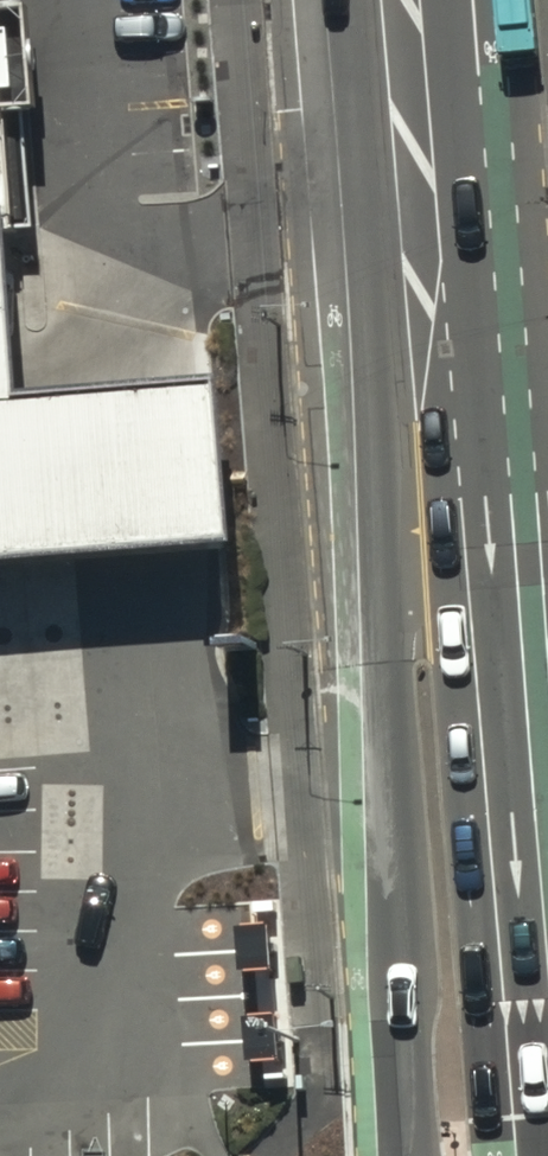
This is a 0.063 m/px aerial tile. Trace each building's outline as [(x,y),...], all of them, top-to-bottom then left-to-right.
[(38,222),(31,126),(19,0),(0,0),(0,225),(38,222)]
